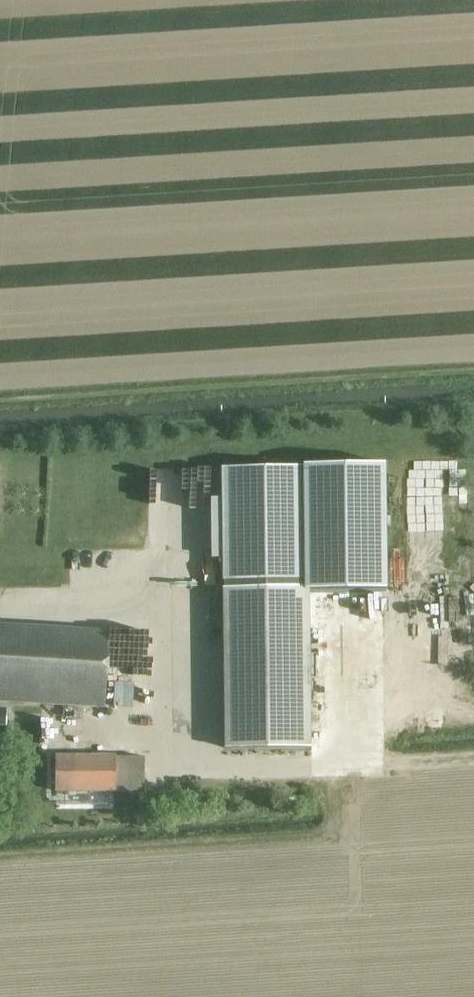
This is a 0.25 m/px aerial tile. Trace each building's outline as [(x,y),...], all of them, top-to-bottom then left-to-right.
[(305,591),(386,589),(384,463),(301,464),(301,466),(220,467),(222,580),(223,580),(223,587),(224,587),(227,746),(307,745),(305,591)] [(110,632),(0,626),(0,698),(106,704),(110,632)] [(116,756),(116,754),(55,755),(55,792),(144,792),(144,756),(116,756)]
